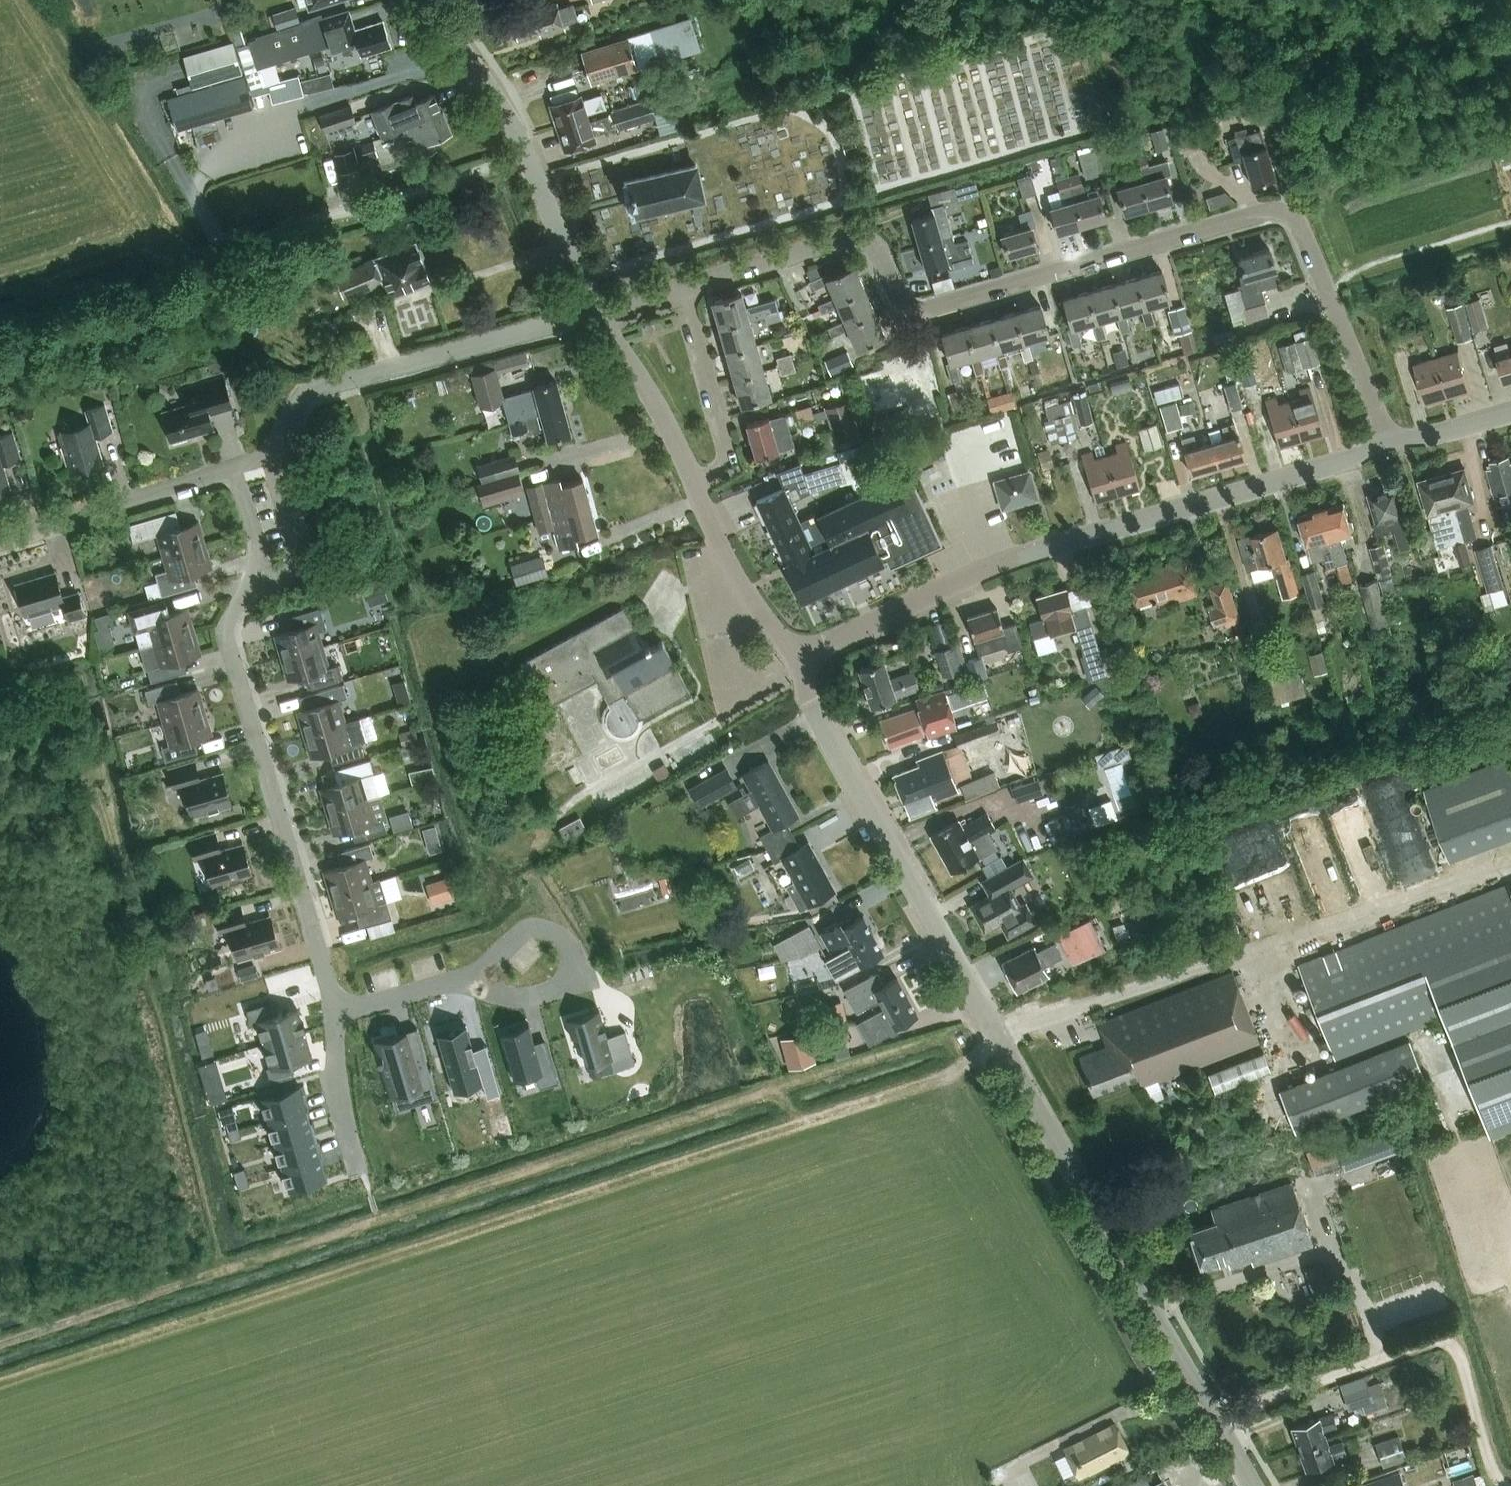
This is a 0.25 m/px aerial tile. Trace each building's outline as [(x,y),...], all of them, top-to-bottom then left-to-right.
[(309,9),(338,0),(307,0),(309,9)] [(521,20),(513,22),(518,38),(539,32),(541,37),(565,29),(564,24),(577,20),(572,4),(559,8),(557,3),(519,15),(521,20)] [(277,29),(300,22),(295,7),(272,14),(277,29)] [(275,63),(287,60),(330,46),(331,50),(357,42),(361,56),(391,47),(383,21),(354,30),(348,11),(322,19),(321,16),(300,22),(277,29),(256,35),(256,38),(248,40),(249,42),(237,46),(252,91),(267,86),(266,84),(280,79),(275,63)] [(239,24),(229,27),(234,41),(235,47),(237,46),(245,43),(239,24)] [(637,69),(628,38),(582,52),(591,83),(637,69)] [(244,73),(235,47),(234,41),(182,55),(192,88),(234,76),(244,73)] [(310,88),(338,85),(337,72),(308,75),(310,88)] [(192,88),(168,95),(177,128),(254,106),(244,73),(234,76),(192,88)] [(557,128),(587,118),(586,115),(606,108),(601,94),(582,100),(581,95),(578,96),(576,88),(551,96),(553,104),(550,105),(557,128)] [(422,118),(442,110),(436,93),(415,101),(412,94),(372,111),(383,137),(400,129),(423,121),(422,118)] [(675,93),(652,100),(656,112),(679,105),(675,93)] [(649,99),(613,111),(618,128),(637,122),(651,120),(655,119),(649,99)] [(350,106),(319,116),(325,132),(356,122),(350,106)] [(451,133),(442,110),(422,118),(423,121),(400,129),(403,135),(410,132),(420,156),(436,149),(432,141),(451,133)] [(587,118),(557,128),(565,151),(595,141),(594,136),(613,130),(608,116),(589,122),(587,118)] [(1169,147),(1164,127),(1152,131),(1157,151),(1169,147)] [(1275,179),(1266,147),(1265,147),(1260,130),(1246,134),(1244,129),(1234,132),(1236,137),(1228,140),(1235,163),(1244,160),(1252,185),(1275,179)] [(857,148),(854,137),(842,140),(845,151),(857,148)] [(378,155),(374,140),(354,147),(359,161),(378,155)] [(1119,168),(1113,146),(1097,150),(1104,173),(1119,168)] [(336,155),(341,175),(359,170),(353,150),(336,155)] [(1101,173),(1094,150),(1079,154),(1086,178),(1101,173)] [(1134,158),(1138,172),(1141,181),(1149,207),(1172,200),(1165,175),(1152,178),(1150,168),(1146,155),(1134,158)] [(1127,175),(1138,172),(1134,158),(1123,161),(1127,175)] [(625,194),(627,205),(630,204),(632,213),(631,213),(632,216),(703,199),(696,165),(624,182),(625,185),(627,193),(625,194)] [(1037,194),(1031,174),(1018,178),(1023,197),(1037,194)] [(1068,177),(1082,226),(1106,220),(1098,194),(1086,197),(1079,174),(1068,177)] [(1082,226),(1068,177),(1057,180),(1063,204),(1051,207),(1059,233),(1082,226)] [(958,201),(979,196),(976,183),(975,181),(975,180),(954,186),(954,187),(955,188),(958,201)] [(1149,207),(1141,181),(1118,188),(1125,214),(1149,207)] [(961,211),(958,201),(943,206),(932,209),(934,213),(912,220),(919,245),(953,235),(947,215),(961,211)] [(1002,235),(1008,256),(1037,248),(1031,228),(1036,226),(1031,210),(1019,214),(1023,229),(1002,235)] [(985,218),(978,220),(980,227),(987,225),(985,218)] [(955,245),(953,235),(919,245),(927,271),(948,265),(950,270),(974,263),(968,241),(955,245)] [(429,265),(424,264),(422,259),(425,254),(422,247),(417,246),(415,242),(375,258),(375,259),(347,270),(344,262),(332,267),(344,298),(384,282),(390,297),(430,281),(429,277),(432,272),(429,265)] [(1244,309),(1265,303),(1261,290),(1277,286),(1273,272),(1275,271),(1269,249),(1239,257),(1244,276),(1240,277),(1244,294),(1240,295),(1244,309)] [(1001,266),(989,270),(992,278),(1003,274),(1001,266)] [(807,271),(811,281),(821,277),(817,267),(807,271)] [(837,302),(865,290),(855,267),(827,279),(826,275),(808,282),(812,291),(828,283),(835,298),(837,302)] [(1162,271),(1137,278),(1146,307),(1141,309),(1146,326),(1155,324),(1150,306),(1170,300),(1162,271)] [(1146,307),(1137,278),(1113,285),(1121,315),(1116,316),(1121,333),(1130,331),(1125,313),(1141,309),(1146,307)] [(1113,285),(1088,292),(1097,321),(1092,323),(1097,340),(1106,338),(1101,320),(1116,316),(1121,315),(1113,285)] [(847,326),(875,314),(865,290),(837,302),(835,298),(818,305),(822,314),(839,307),(845,321),(847,326)] [(1097,321),(1088,292),(1064,299),(1072,328),(1068,329),(1073,347),(1082,345),(1077,327),(1092,323),(1097,321)] [(720,328),(749,320),(764,315),(779,311),(776,303),(775,299),(745,307),(742,294),(712,302),(720,328)] [(1465,302),(1475,331),(1490,326),(1481,297),(1465,302)] [(1449,308),(1458,343),(1473,339),(1463,304),(1449,308)] [(1024,361),(1028,360),(1033,359),(1028,341),(1049,335),(1041,305),(1016,313),(1024,342),(1019,344),(1024,361)] [(1185,306),(1168,310),(1175,335),(1192,330),(1185,306)] [(779,311),(764,315),(767,324),(781,319),(779,311)] [(1000,349),(995,351),(1000,368),(1009,365),(1004,348),(1019,344),(1024,342),(1016,313),(991,320),(1000,349)] [(847,326),(845,321),(828,328),(832,337),(849,330),(857,350),(885,337),(875,314),(847,326)] [(720,328),(727,354),(756,345),(749,320),(720,328)] [(991,320),(967,327),(975,356),(971,358),(976,375),(985,372),(980,355),(995,351),(1000,349),(991,320)] [(975,356),(967,327),(942,334),(951,362),(946,364),(952,382),(961,379),(956,362),(971,358),(975,356)] [(1279,347),(1286,372),(1320,363),(1310,327),(1292,332),(1295,342),(1279,347)] [(1213,345),(1236,339),(1233,329),(1210,336),(1213,345)] [(1508,342),(1496,346),(1500,358),(1499,358),(1506,380),(1510,379),(1510,353),(1508,342)] [(727,354),(734,379),(763,371),(756,345),(727,354)] [(853,365),(847,351),(826,360),(832,375),(853,365)] [(1459,351),(1437,358),(1449,397),(1471,391),(1459,351)] [(1124,353),(1112,356),(1115,368),(1128,364),(1124,353)] [(793,362),(791,354),(777,358),(779,366),(793,362)] [(1257,382),(1250,358),(1237,362),(1244,386),(1257,382)] [(1437,358),(1415,364),(1426,404),(1449,397),(1437,358)] [(793,362),(779,366),(781,375),(796,371),(793,362)] [(495,368),(472,374),(481,407),(504,401),(495,368)] [(771,397),(763,371),(734,379),(742,405),(771,397)] [(449,377),(436,380),(439,393),(452,390),(449,377)] [(188,405),(163,413),(172,445),(214,433),(208,414),(231,407),(222,378),(183,389),(188,405)] [(534,386),(537,398),(518,403),(519,406),(506,410),(510,422),(563,407),(556,380),(534,386)] [(1128,380),(1108,385),(1111,395),(1131,389),(1128,380)] [(1245,410),(1237,381),(1223,385),(1232,414),(1245,410)] [(1098,382),(1088,384),(1091,394),(1101,391),(1098,382)] [(1157,403),(1184,396),(1181,384),(1154,391),(1157,403)] [(1319,436),(1309,403),(1305,387),(1293,391),(1295,399),(1285,402),(1297,442),(1319,436)] [(963,407),(957,390),(946,394),(953,411),(963,407)] [(1093,412),(1091,407),(1083,409),(1078,390),(1068,393),(1070,400),(1046,407),(1050,419),(1046,420),(1049,432),(1057,430),(1060,441),(1077,436),(1074,427),(1096,420),(1093,412)] [(987,398),(991,413),(1014,406),(1010,392),(987,398)] [(1297,442),(1285,402),(1277,404),(1275,396),(1261,401),(1265,416),(1275,449),(1297,442)] [(1193,401),(1180,405),(1182,415),(1196,412),(1193,401)] [(1177,402),(1160,407),(1168,431),(1184,426),(1177,402)] [(849,403),(826,410),(837,448),(860,442),(849,403)] [(86,411),(90,423),(58,433),(69,472),(103,462),(95,436),(112,431),(105,406),(86,411)] [(563,407),(510,422),(513,434),(528,430),(529,433),(542,430),(541,426),(545,425),(549,440),(571,434),(563,407)] [(778,452),(778,451),(794,447),(785,416),(769,420),(768,417),(746,424),(756,458),(778,452)] [(1156,424),(1139,429),(1146,450),(1162,446),(1156,424)] [(1212,444),(1218,465),(1245,458),(1238,435),(1238,436),(1234,424),(1222,427),(1226,439),(1212,444)] [(11,490),(3,464),(20,459),(12,433),(0,437),(0,493),(11,490)] [(1218,465),(1212,444),(1197,448),(1194,436),(1182,439),(1185,451),(1191,473),(1218,465)] [(1118,452),(1106,455),(1118,495),(1140,488),(1126,441),(1115,444),(1118,452)] [(1053,463),(1049,449),(1038,452),(1041,466),(1053,463)] [(1095,502),(1118,495),(1106,455),(1095,459),(1092,451),(1081,454),(1095,502)] [(514,455),(491,462),(478,465),(482,481),(496,478),(519,471),(514,455)] [(1510,503),(1510,462),(1509,456),(1491,461),(1493,467),(1488,469),(1499,506),(1510,503)] [(883,477),(878,467),(874,458),(866,462),(863,463),(869,476),(872,482),(883,477)] [(848,481),(842,461),(803,473),(809,492),(848,481)] [(1447,473),(1466,540),(1479,536),(1469,503),(1475,502),(1474,498),(1475,497),(1473,491),(1472,490),(1465,468),(1447,473)] [(518,473),(478,485),(482,500),(523,489),(518,473)] [(1028,473),(996,482),(1003,507),(1036,498),(1028,473)] [(1439,547),(1455,543),(1462,565),(1473,562),(1466,540),(1447,473),(1420,481),(1439,547)] [(784,488),(757,501),(786,564),(786,565),(790,574),(796,585),(798,591),(799,591),(803,600),(811,596),(830,587),(844,581),(871,568),(882,563),(881,561),(886,559),(890,567),(941,543),(909,474),(898,480),(899,482),(895,483),(894,481),(874,490),(845,504),(845,505),(841,507),(818,517),(810,521),(820,542),(811,546),(784,488)] [(536,520),(590,505),(582,478),(562,484),(560,478),(527,487),(536,520)] [(1378,535),(1395,530),(1401,549),(1415,545),(1398,488),(1371,495),(1379,522),(1375,523),(1378,535)] [(1322,509),(1338,565),(1344,585),(1354,582),(1341,537),(1354,534),(1353,531),(1356,528),(1354,522),(1350,521),(1345,503),(1322,509)] [(590,505),(536,520),(540,532),(555,528),(560,549),(578,544),(576,538),(597,532),(590,505)] [(1338,565),(1322,509),(1300,516),(1305,534),(1303,537),(1305,542),(1308,544),(1309,547),(1321,543),(1328,568),(1338,565)] [(165,557),(204,545),(198,523),(177,529),(173,527),(169,513),(129,525),(133,542),(158,535),(165,557)] [(1239,538),(1244,555),(1249,571),(1274,563),(1285,599),(1300,594),(1290,558),(1287,559),(1278,529),(1252,536),(1252,537),(1250,538),(1249,535),(1239,538)] [(1394,577),(1385,543),(1371,547),(1380,581),(1392,577),(1394,577)] [(1488,592),(1505,587),(1493,544),(1475,549),(1488,592)] [(204,545),(165,557),(168,570),(155,573),(162,596),(191,587),(188,577),(190,573),(211,567),(204,545)] [(548,575),(543,555),(510,563),(515,583),(548,575)] [(1199,595),(1187,558),(1166,564),(1167,567),(1155,571),(1156,576),(1132,584),(1139,605),(1158,599),(1160,603),(1177,598),(1178,601),(1199,595)] [(78,592),(62,597),(55,572),(16,584),(26,618),(65,606),(69,622),(85,617),(78,592)] [(1316,572),(1304,575),(1313,606),(1325,602),(1316,572)] [(1380,581),(1383,594),(1396,591),(1392,577),(1380,581)] [(1244,626),(1229,579),(1210,585),(1217,606),(1210,608),(1218,634),(1244,626)] [(1389,623),(1378,580),(1362,585),(1373,627),(1389,623)] [(1092,628),(1086,606),(1073,610),(1066,588),(1036,597),(1043,618),(1029,622),(1034,638),(1075,625),(1091,681),(1106,676),(1092,628)] [(1325,602),(1313,606),(1317,620),(1329,617),(1325,602)] [(145,646),(154,643),(194,632),(187,609),(166,615),(163,613),(160,603),(134,610),(145,646)] [(276,635),(282,657),(322,646),(318,632),(327,630),(321,607),(295,615),(298,625),(297,629),(276,635)] [(635,609),(528,654),(549,704),(604,681),(626,733),(648,724),(632,687),(687,664),(674,634),(612,660),(605,644),(643,628),(635,609)] [(1007,645),(1008,650),(1022,646),(1017,627),(1004,631),(997,609),(968,617),(974,639),(975,639),(979,653),(1007,645)] [(1324,620),(1316,622),(1319,633),(1327,631),(1324,620)] [(194,632),(154,643),(160,665),(147,669),(151,682),(180,674),(177,663),(179,660),(200,654),(194,632)] [(960,643),(935,651),(944,678),(964,671),(963,668),(966,667),(964,662),(965,661),(960,643)] [(328,668),(322,646),(282,657),(289,680),(310,674),(313,676),(316,686),(341,679),(337,665),(328,668)] [(1323,652),(1310,655),(1316,674),(1328,671),(1323,652)] [(10,658),(7,661),(7,665),(10,668),(14,669),(17,667),(18,663),(17,659),(14,657),(10,658)] [(971,682),(987,676),(981,657),(965,662),(971,682)] [(1273,706),(1308,695),(1301,672),(1278,679),(1273,661),(1260,665),(1273,706)] [(914,671),(890,679),(884,662),(859,670),(872,707),(896,698),(896,697),(920,688),(914,671)] [(956,728),(951,710),(982,700),(975,681),(944,691),(943,686),(911,696),(915,710),(880,721),(887,742),(895,739),(896,745),(924,736),(923,732),(926,731),(928,737),(956,728)] [(165,723),(204,712),(198,689),(177,695),(174,693),(171,683),(145,690),(149,704),(158,701),(165,723)] [(305,734),(345,722),(338,700),(347,698),(343,684),(318,692),(321,702),(319,706),(298,712),(305,734)] [(408,692),(396,695),(399,704),(411,700),(408,692)] [(1038,695),(1029,697),(1031,704),(1040,702),(1038,695)] [(1200,702),(1188,705),(1191,717),(1204,713),(1200,702)] [(204,712),(165,723),(171,745),(162,748),(166,761),(191,754),(188,743),(190,740),(211,734),(204,712)] [(361,717),(345,722),(305,734),(312,756),(333,750),(336,752),(339,763),(364,755),(361,742),(367,740),(361,717)] [(1000,732),(996,721),(954,736),(959,748),(1000,732)] [(415,728),(399,733),(402,746),(418,741),(415,728)] [(1127,744),(1095,755),(1099,767),(1131,757),(1127,744)] [(958,791),(953,779),(949,768),(943,752),(918,761),(919,766),(894,776),(910,817),(936,807),(934,801),(958,791)] [(1425,791),(1451,859),(1510,836),(1510,758),(1425,791)] [(342,782),(321,788),(328,812),(368,800),(381,796),(370,760),(341,768),(344,779),(342,782)] [(767,849),(793,835),(786,822),(798,815),(768,761),(743,775),(773,829),(760,836),(767,849)] [(174,788),(183,786),(193,818),(232,807),(222,773),(200,779),(195,763),(169,770),(174,788)] [(435,780),(432,767),(421,770),(424,783),(435,780)] [(736,786),(726,768),(690,788),(699,806),(736,786)] [(990,772),(960,785),(967,800),(997,787),(990,772)] [(1012,790),(1016,803),(1053,790),(1049,776),(1012,790)] [(1038,844),(1040,850),(1072,840),(1070,834),(1118,820),(1112,799),(1088,806),(1086,798),(1064,805),(1067,814),(1057,817),(1063,836),(1038,844)] [(368,800),(328,812),(331,822),(335,833),(355,827),(359,829),(362,839),(387,832),(383,819),(374,822),(368,800)] [(413,808),(395,814),(400,828),(417,823),(413,808)] [(952,873),(979,857),(998,847),(989,832),(995,829),(987,813),(962,827),(958,820),(931,835),(952,873)] [(565,826),(573,841),(595,829),(587,814),(565,826)] [(1234,851),(1281,835),(1274,816),(1227,833),(1234,851)] [(195,859),(204,857),(214,889),(253,878),(243,844),(220,851),(215,834),(190,841),(195,859)] [(800,847),(793,835),(767,849),(775,862),(782,858),(795,882),(787,886),(800,910),(804,908),(805,909),(808,908),(807,907),(808,906),(835,891),(809,842),(800,847)] [(331,893),(371,881),(365,859),(374,857),(370,843),(344,851),(347,861),(346,865),(325,871),(331,893)] [(995,892),(970,906),(985,932),(1001,923),(1008,937),(1036,922),(1026,903),(1020,906),(1011,888),(1033,876),(1023,858),(982,881),(982,882),(988,879),(995,892)] [(672,875),(659,879),(663,893),(676,889),(672,875)] [(434,882),(440,900),(453,896),(446,878),(434,882)] [(380,879),(371,881),(331,893),(338,916),(359,909),(362,911),(367,926),(392,918),(380,879)] [(1508,885),(1299,966),(1335,1059),(1445,1016),(1490,1131),(1510,1123),(1510,892),(1508,885)] [(240,907),(215,914),(220,931),(229,928),(238,962),(280,950),(270,916),(245,923),(240,907)] [(851,947),(873,935),(863,916),(842,927),(840,923),(821,933),(829,947),(846,938),(851,947)] [(1091,919),(1058,934),(1073,963),(1104,948),(1091,919)] [(820,947),(808,925),(790,936),(801,957),(820,947)] [(873,935),(851,947),(856,956),(846,961),(853,974),(864,968),(862,964),(883,953),(873,935)] [(1065,957),(1057,941),(1037,951),(1034,946),(1002,962),(1017,991),(1049,975),(1044,967),(1065,957)] [(788,966),(794,991),(826,983),(820,959),(788,966)] [(256,963),(239,969),(243,980),(259,975),(256,963)] [(774,964),(759,967),(761,979),(776,976),(774,964)] [(881,1000),(885,1009),(907,996),(897,978),(887,983),(880,971),(844,991),(857,1013),(881,1000)] [(1138,1076),(1141,1083),(1144,1090),(1159,1085),(1158,1082),(1259,1042),(1232,971),(1098,1023),(1107,1045),(1079,1056),(1094,1093),(1138,1076)] [(885,1009),(858,1024),(869,1044),(890,1032),(891,1034),(898,1030),(896,1026),(917,1015),(907,996),(885,1009)] [(275,1001),(247,1009),(251,1024),(259,1022),(266,1044),(305,1032),(298,1008),(278,1014),(275,1001)] [(842,1001),(824,1005),(828,1024),(846,1020),(842,1001)] [(598,1010),(568,1019),(573,1037),(579,1035),(588,1065),(610,1058),(614,1070),(635,1064),(625,1031),(606,1036),(606,1034),(608,1034),(607,1033),(605,1033),(604,1028),(606,1028),(605,1026),(603,1027),(598,1010)] [(529,1023),(501,1032),(514,1080),(541,1072),(542,1077),(556,1073),(548,1045),(536,1048),(529,1023)] [(467,1025),(437,1034),(454,1092),(458,1090),(482,1083),(491,1081),(491,1080),(483,1082),(480,1072),(484,1071),(484,1070),(480,1071),(467,1025)] [(398,1033),(375,1040),(379,1054),(378,1055),(379,1060),(381,1059),(386,1076),(387,1075),(393,1096),(401,1093),(401,1095),(411,1092),(414,1103),(429,1098),(429,1100),(434,1098),(420,1052),(412,1054),(405,1031),(398,1033)] [(808,1031),(781,1039),(789,1069),(816,1062),(808,1031)] [(305,1032),(266,1044),(272,1066),(267,1067),(271,1082),(296,1075),(292,1062),(311,1056),(305,1032)] [(1410,1039),(1279,1090),(1295,1131),(1426,1080),(1410,1039)] [(200,1046),(203,1056),(214,1053),(211,1042),(200,1046)] [(1263,1051),(1208,1072),(1216,1090),(1270,1069),(1271,1069),(1263,1050),(1263,1051)] [(498,1083),(485,1087),(488,1097),(501,1093),(498,1083)] [(300,1086),(261,1097),(268,1120),(307,1109),(300,1086)] [(307,1109),(268,1120),(274,1143),(314,1132),(307,1109)] [(237,1120),(226,1123),(228,1132),(239,1129),(237,1120)] [(1335,1145),(1345,1171),(1401,1149),(1391,1123),(1335,1145)] [(239,1129),(228,1132),(231,1141),(242,1137),(239,1129)] [(314,1132),(274,1143),(281,1167),(320,1156),(314,1132)] [(320,1156),(281,1167),(288,1191),(327,1180),(320,1156)] [(244,1168),(234,1171),(236,1180),(247,1176),(244,1168)] [(247,1176),(236,1180),(239,1189),(250,1185),(247,1176)] [(1313,1245),(1300,1206),(1292,1182),(1278,1187),(1211,1209),(1215,1222),(1189,1230),(1202,1268),(1227,1260),(1229,1265),(1251,1258),(1253,1265),(1313,1245)] [(1365,1376),(1340,1384),(1349,1410),(1362,1406),(1365,1414),(1388,1406),(1380,1382),(1368,1386),(1365,1376)] [(1299,1447),(1326,1438),(1323,1430),(1337,1426),(1332,1414),(1319,1418),(1292,1427),(1299,1447)] [(1114,1424),(1072,1445),(1065,1449),(1071,1460),(1079,1477),(1128,1453),(1114,1424)] [(1376,1442),(1384,1467),(1407,1459),(1399,1434),(1376,1442)] [(1328,1446),(1326,1438),(1299,1447),(1306,1468),(1333,1459),(1332,1459),(1346,1454),(1342,1442),(1328,1446)] [(1399,1471),(1357,1485),(1358,1485),(1404,1485),(1399,1471)] [(1453,1479),(1456,1485),(1482,1485),(1478,1474),(1474,1475),(1473,1473),(1453,1479)]
